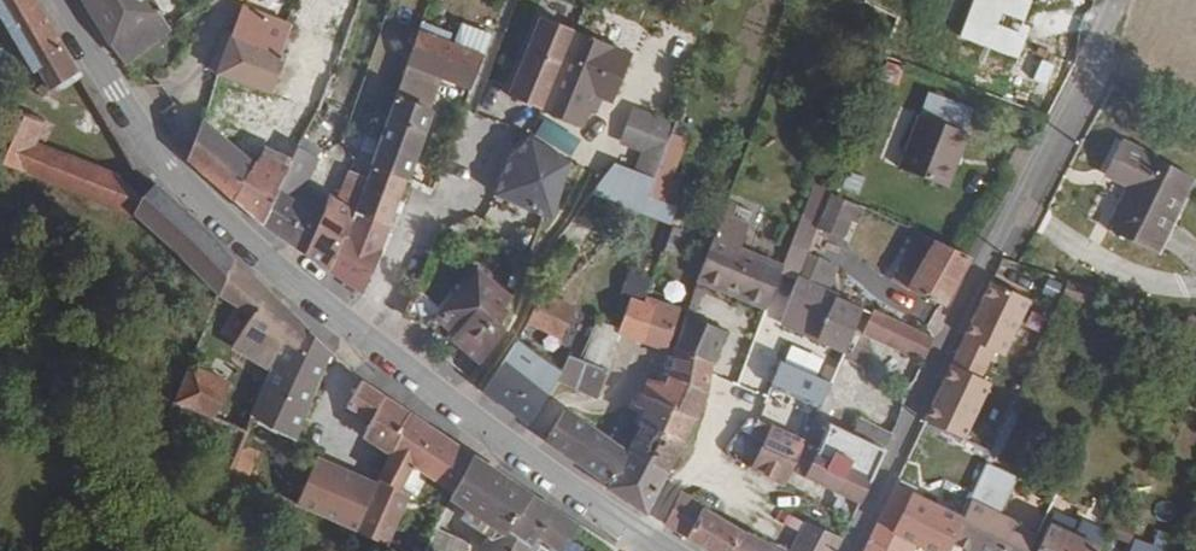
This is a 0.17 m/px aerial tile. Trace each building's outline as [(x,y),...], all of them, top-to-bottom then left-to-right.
[(33,0),(0,0),(0,17),(30,70),(45,64),(51,74),(45,79),(42,84),(42,89),(46,94),(56,97),(59,82),(75,73),(33,0)] [(133,0),(76,0),(118,62),(156,34),(133,0)] [(238,8),(216,75),(266,92),(277,62),(274,60),(285,23),(238,8)] [(539,112),(570,33),(536,20),(505,98),(539,112)] [(266,92),(287,101),(312,34),(285,23),(274,60),(277,62),(266,92)] [(344,43),(312,34),(287,101),(293,103),(290,111),(312,117),(314,111),(331,77),(344,43)] [(477,56),(418,37),(405,66),(419,72),(439,80),(450,82),(450,88),(459,91),(460,87),(465,89),(477,56)] [(351,69),(337,63),(331,77),(346,82),(351,69)] [(419,72),(405,66),(393,102),(408,108),(419,72)] [(385,96),(348,83),(332,118),(346,124),(351,117),(372,124),(379,114),(385,96)] [(426,115),(393,102),(372,166),(402,179),(426,115)] [(235,149),(200,118),(185,159),(230,198),(256,154),(282,110),(271,105),(265,114),(258,110),(235,149)] [(0,107),(0,164),(140,223),(216,291),(230,257),(153,182),(137,199),(114,175),(45,146),(50,126),(1,106),(0,107)] [(965,131),(917,112),(911,129),(960,147),(965,131)] [(895,166),(944,184),(960,147),(911,129),(895,166)] [(625,131),(615,157),(655,172),(664,146),(625,131)] [(319,145),(304,134),(296,150),(259,222),(301,255),(318,218),(294,199),(319,145)] [(520,138),(501,185),(508,187),(527,141),(520,138)] [(266,161),(256,154),(230,198),(259,222),(296,150),(279,141),(266,161)] [(508,187),(501,185),(492,209),(536,226),(540,214),(551,217),(567,162),(548,151),(527,141),(508,187)] [(1195,178),(1195,170),(1134,141),(1100,216),(1165,245),(1195,178)] [(402,179),(372,166),(371,170),(367,177),(352,209),(384,224),(402,179)] [(301,255),(323,270),(367,177),(356,172),(341,203),(332,200),(327,198),(318,218),(301,255)] [(815,227),(838,236),(848,210),(825,199),(817,221),(815,227)] [(384,224),(352,209),(323,270),(360,295),(384,224)] [(793,275),(796,276),(815,227),(817,221),(797,213),(776,268),(793,275)] [(709,236),(693,278),(719,289),(763,300),(776,268),(709,236)] [(966,254),(931,239),(905,286),(936,306),(966,254)] [(264,378),(272,361),(279,341),(295,349),(305,331),(230,257),(216,291),(241,314),(222,361),(254,374),(264,378)] [(427,322),(477,363),(502,328),(498,323),(504,310),(499,307),(510,295),(471,265),(427,322)] [(830,345),(819,371),(829,376),(849,331),(859,309),(823,288),(796,276),(793,275),(777,316),(805,327),(802,333),(830,345)] [(994,358),(1021,301),(982,282),(957,341),(987,355),(994,358)] [(536,297),(528,322),(561,335),(569,313),(536,297)] [(650,306),(628,300),(620,329),(642,337),(650,306)] [(675,313),(650,306),(642,337),(663,345),(675,313)] [(870,312),(859,309),(849,331),(859,336),(869,314),(870,312)] [(869,314),(859,336),(911,357),(920,333),(871,311),(870,312),(869,314)] [(718,335),(682,318),(674,346),(710,364),(718,335)] [(620,329),(595,321),(581,357),(607,365),(620,329)] [(291,438),(328,353),(305,331),(295,349),(279,341),(272,361),(264,378),(250,414),(291,438)] [(957,341),(943,367),(972,382),(987,355),(957,341)] [(710,364),(674,346),(669,367),(667,372),(704,394),(710,364)] [(205,374),(218,379),(247,391),(254,374),(222,361),(212,357),(205,374)] [(607,365),(581,357),(570,384),(598,395),(607,365)] [(789,357),(779,381),(819,399),(829,376),(789,357)] [(521,374),(503,359),(481,389),(523,425),(557,379),(558,376),(534,358),(521,374)] [(659,368),(656,368),(633,410),(639,416),(636,424),(678,445),(704,394),(667,372),(669,367),(663,363),(659,368)] [(917,424),(953,440),(980,386),(972,382),(943,367),(917,424)] [(207,431),(208,428),(222,394),(181,377),(166,414),(207,431)] [(357,443),(385,457),(404,412),(358,380),(344,412),(363,428),(357,443)] [(421,547),(391,532),(389,531),(418,472),(448,493),(468,454),(404,412),(385,457),(369,492),(352,530),(398,550),(419,550),(421,547)] [(591,432),(561,412),(543,440),(551,446),(574,462),(591,432)] [(166,414),(158,434),(209,457),(207,463),(227,472),(239,441),(220,433),(208,428),(207,431),(166,414)] [(678,445),(636,424),(626,444),(623,451),(663,474),(666,467),(672,455),(678,445)] [(855,503),(877,448),(827,426),(825,425),(814,448),(807,445),(803,453),(795,471),(820,484),(855,503)] [(626,444),(601,428),(595,436),(591,432),(574,462),(576,464),(605,485),(623,451),(626,444)] [(767,429),(752,469),(779,481),(798,444),(767,429)] [(239,442),(233,464),(250,468),(256,446),(239,442)] [(663,474),(623,451),(605,485),(602,489),(636,509),(643,513),(663,474)] [(508,536),(502,532),(524,490),(468,454),(448,493),(446,497),(487,523),(473,549),(476,550),(502,550),(508,536)] [(666,467),(676,470),(680,460),(672,455),(666,467)] [(352,530),(369,492),(303,464),(287,501),(352,530)] [(983,514),(986,516),(1003,477),(973,465),(957,503),(983,514)] [(571,521),(524,490),(502,532),(508,536),(502,550),(523,550),(529,538),(558,550),(571,521)] [(905,542),(922,550),(936,550),(939,543),(952,514),(942,510),(902,493),(889,518),(882,531),(887,533),(905,542)] [(697,507),(676,496),(661,524),(681,537),(697,507)] [(958,550),(966,550),(983,514),(957,503),(956,505),(952,514),(939,543),(958,550)] [(697,507),(681,537),(683,537),(707,550),(770,550),(773,546),(697,507)] [(882,531),(889,518),(873,511),(866,524),(882,531)] [(983,514),(966,550),(982,550),(996,521),(986,516),(983,514)] [(1026,550),(1087,550),(1094,534),(1044,516),(1026,550)] [(838,535),(803,520),(787,550),(829,550),(838,535)] [(996,521),(982,550),(1018,550),(1027,533),(996,521)] [(887,533),(882,531),(866,524),(853,550),(881,550),(879,550),(880,549),(887,533)] [(430,529),(421,547),(419,550),(457,550),(461,544),(430,529)] [(1132,550),(1164,550),(1166,545),(1136,537),(1132,550)] [(523,550),(558,550),(529,538),(523,550)]
